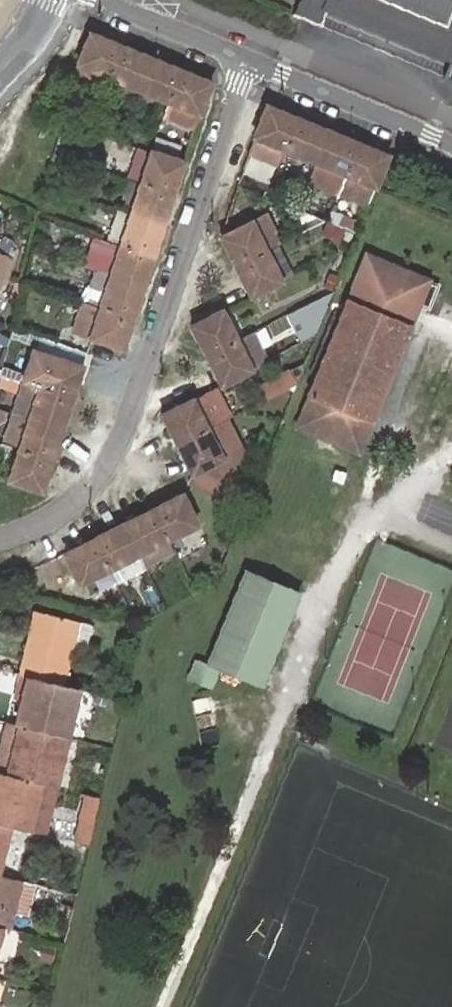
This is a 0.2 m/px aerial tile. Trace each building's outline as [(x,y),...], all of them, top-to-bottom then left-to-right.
[(385,0),(331,0),(324,15),(450,67),(451,63),(451,13),(447,26),(385,0)] [(447,26),(451,13),(451,0),(385,0),(447,26)] [(108,77),(121,46),(90,33),(78,64),(108,77)] [(139,89),(151,58),(121,46),(108,77),(139,89)] [(168,101),(181,70),(151,58),(139,89),(168,101)] [(108,77),(78,64),(72,80),(102,91),(104,87),(108,77)] [(163,115),(193,128),(199,114),(212,83),(181,70),(168,101),(163,115)] [(139,89),(108,77),(104,87),(135,99),(139,89)] [(285,149),(298,118),(267,106),(255,137),(249,151),(279,163),(285,149)] [(315,161),(328,131),(298,118),(285,149),(315,161)] [(345,174),(358,143),(328,131),(315,161),(307,180),(322,186),(330,168),(345,174)] [(179,146),(154,137),(150,150),(152,151),(175,158),(179,146)] [(368,205),(376,187),(378,181),(389,156),(358,143),(345,174),(361,180),(353,199),(368,205)] [(150,150),(148,150),(136,146),(126,178),(129,178),(141,182),(152,151),(150,150)] [(141,182),(173,193),(184,161),(180,160),(175,158),(152,151),(141,182)] [(330,168),(322,186),(337,193),(345,174),(330,168)] [(345,174),(337,193),(353,199),(361,180),(345,174)] [(131,213),(141,182),(129,178),(119,210),(131,213)] [(131,213),(163,224),(173,193),(141,182),(131,213)] [(121,245),(131,213),(119,210),(118,209),(108,240),(121,245)] [(296,210),(292,227),(314,232),(319,215),(296,210)] [(121,245),(153,255),(163,224),(131,213),(121,245)] [(251,222),(221,236),(236,266),(266,251),(280,243),(265,214),(251,222)] [(323,232),(340,239),(343,229),(327,222),(323,232)] [(111,275),(121,245),(108,240),(104,239),(93,269),(95,270),(111,275)] [(111,275),(143,286),(153,255),(121,245),(111,275)] [(266,251),(236,266),(251,296),(281,281),(266,251)] [(5,274),(9,257),(0,253),(0,283),(5,274)] [(298,427),(357,451),(371,418),(408,328),(418,303),(429,307),(437,287),(368,259),(349,304),(345,315),(312,394),(311,396),(298,427)] [(106,291),(111,275),(95,270),(90,285),(96,287),(91,302),(101,306),(106,291)] [(101,306),(133,316),(143,286),(111,275),(106,291),(101,306)] [(75,332),(91,338),(101,306),(91,302),(85,301),(75,332)] [(306,330),(316,333),(326,308),(317,305),(306,330)] [(101,306),(91,338),(123,348),(133,316),(101,306)] [(237,340),(221,310),(192,326),(207,355),(237,340)] [(302,393),(311,396),(312,394),(345,315),(336,311),(302,393)] [(237,340),(207,355),(222,385),(252,369),(263,363),(266,361),(251,332),(248,334),(237,340)] [(39,387),(72,398),(82,366),(50,355),(39,387)] [(12,391),(16,367),(0,365),(0,389),(12,391)] [(263,396),(293,383),(286,368),(257,381),(263,396)] [(29,418),(39,387),(27,383),(18,414),(29,418)] [(29,418),(61,428),(72,398),(39,387),(29,418)] [(207,429),(193,399),(163,414),(177,444),(207,429)] [(246,424),(262,415),(256,405),(240,414),(246,424)] [(19,449),(29,418),(18,414),(15,413),(5,444),(19,449)] [(19,449),(52,459),(61,428),(29,418),(19,449)] [(207,429),(177,444),(192,473),(195,471),(198,488),(234,502),(240,485),(233,483),(227,471),(226,469),(246,459),(226,419),(216,424),(207,429)] [(0,442),(0,457),(6,459),(10,446),(5,444),(0,442)] [(19,449),(9,480),(41,491),(52,459),(19,449)] [(197,524),(182,494),(152,509),(168,539),(197,524)] [(168,539),(152,509),(123,524),(139,553),(168,539)] [(139,553),(123,524),(65,553),(80,583),(139,553)] [(197,524),(168,539),(173,549),(202,535),(197,524)] [(168,539),(139,553),(145,566),(174,552),(173,549),(168,539)] [(300,593),(279,584),(246,572),(209,664),(219,668),(262,686),(300,593)] [(28,676),(63,684),(78,621),(36,610),(20,674),(28,676)] [(92,624),(78,621),(71,650),(85,653),(92,624)] [(219,668),(209,664),(196,659),(189,677),(212,686),(219,668)] [(28,676),(17,724),(67,737),(80,688),(63,684),(28,676)] [(13,723),(8,722),(1,748),(6,749),(13,723)] [(0,754),(0,771),(41,781),(56,785),(67,737),(13,723),(6,749),(1,748),(0,754)] [(9,826),(29,830),(41,781),(0,771),(0,823),(9,826)] [(56,785),(41,781),(29,830),(44,834),(56,785)] [(85,792),(73,841),(87,845),(98,796),(85,792)] [(72,814),(58,812),(55,834),(69,836),(72,814)] [(9,826),(0,823),(0,864),(9,826)] [(2,926),(10,928),(14,910),(22,880),(0,875),(0,926),(2,926)] [(36,883),(22,880),(14,910),(28,914),(36,883)]
